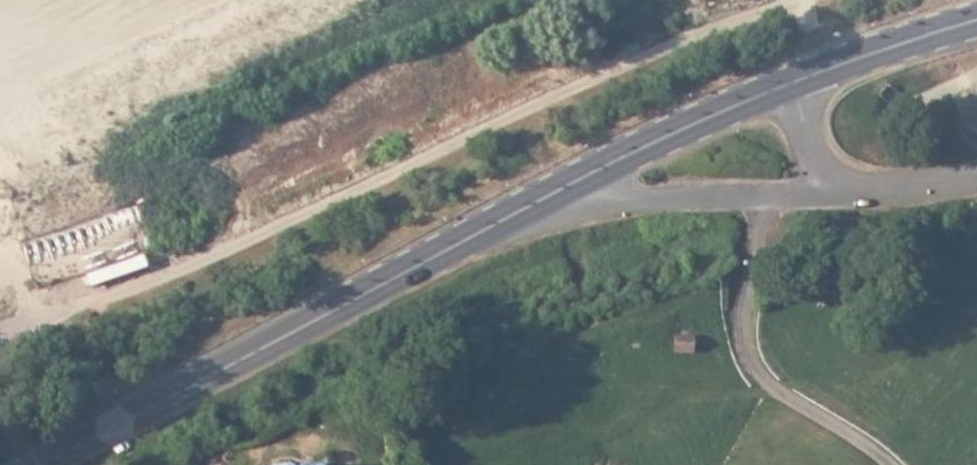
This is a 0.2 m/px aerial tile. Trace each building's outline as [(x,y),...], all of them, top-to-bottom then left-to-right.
[(842,294),(835,293),(831,297),(832,304),(835,307),(841,307),(845,302),(845,297),(842,294)]
